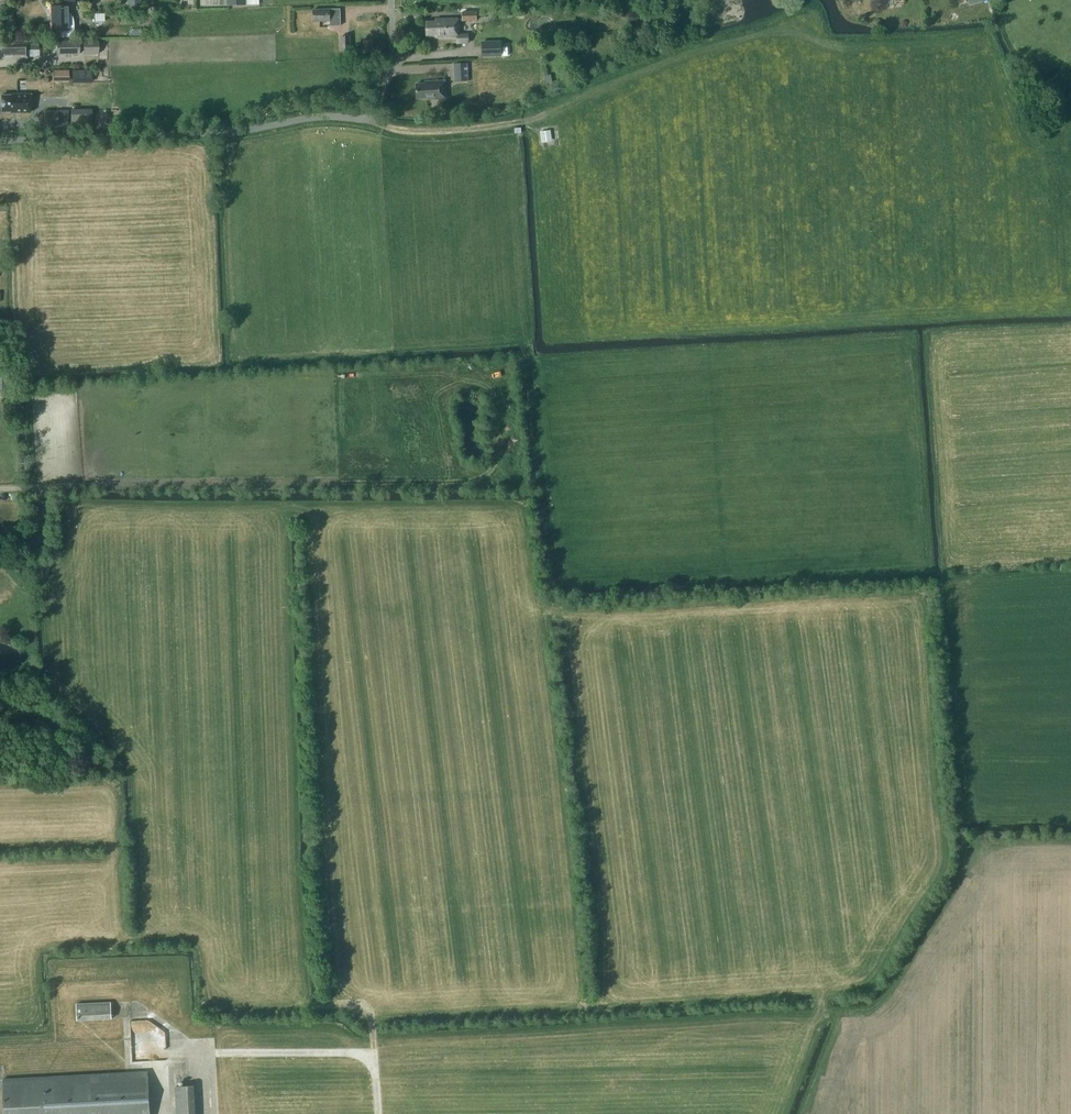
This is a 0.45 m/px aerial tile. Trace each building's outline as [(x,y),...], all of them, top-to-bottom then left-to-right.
[(143,0),(130,0),(130,9),(143,9),(143,0)] [(72,37),(71,37),(73,29),(73,21),(70,13),(71,13),(71,12),(68,12),(68,5),(51,6),(52,30),(61,30),(61,37),(61,38),(72,37)] [(314,9),(314,21),(331,21),(331,25),(341,25),(341,8),(314,9)] [(463,12),(463,21),(477,21),(477,12),(463,12)] [(154,25),(154,14),(138,14),(139,25),(154,25)] [(458,19),(436,20),(436,22),(427,22),(427,35),(437,35),(437,37),(458,36),(458,19)] [(350,36),(342,36),(342,50),(351,50),(350,36)] [(86,54),(99,54),(99,40),(85,41),(86,54)] [(57,41),(57,54),(79,54),(79,41),(57,41)] [(501,55),(500,41),(482,42),(483,56),(501,55)] [(38,43),(0,44),(0,59),(28,58),(28,50),(38,50),(38,43)] [(455,63),(456,81),(468,80),(467,63),(455,63)] [(91,70),(71,70),(71,83),(91,83),(91,70)] [(426,83),(417,84),(417,98),(428,97),(428,99),(446,98),(445,81),(426,82),(426,83)] [(10,112),(31,112),(30,94),(10,94),(10,95),(1,95),(1,111),(10,111),(10,112)] [(66,126),(66,111),(44,110),(44,126),(66,126)] [(91,110),(71,110),(71,124),(91,124),(91,110)] [(552,131),(541,133),(542,144),(554,143),(552,131)] [(112,1019),(111,1001),(76,1003),(77,1020),(112,1019)] [(5,1113),(150,1113),(148,1071),(3,1079),(5,1113)] [(177,1113),(192,1113),(191,1086),(176,1086),(177,1113)]
